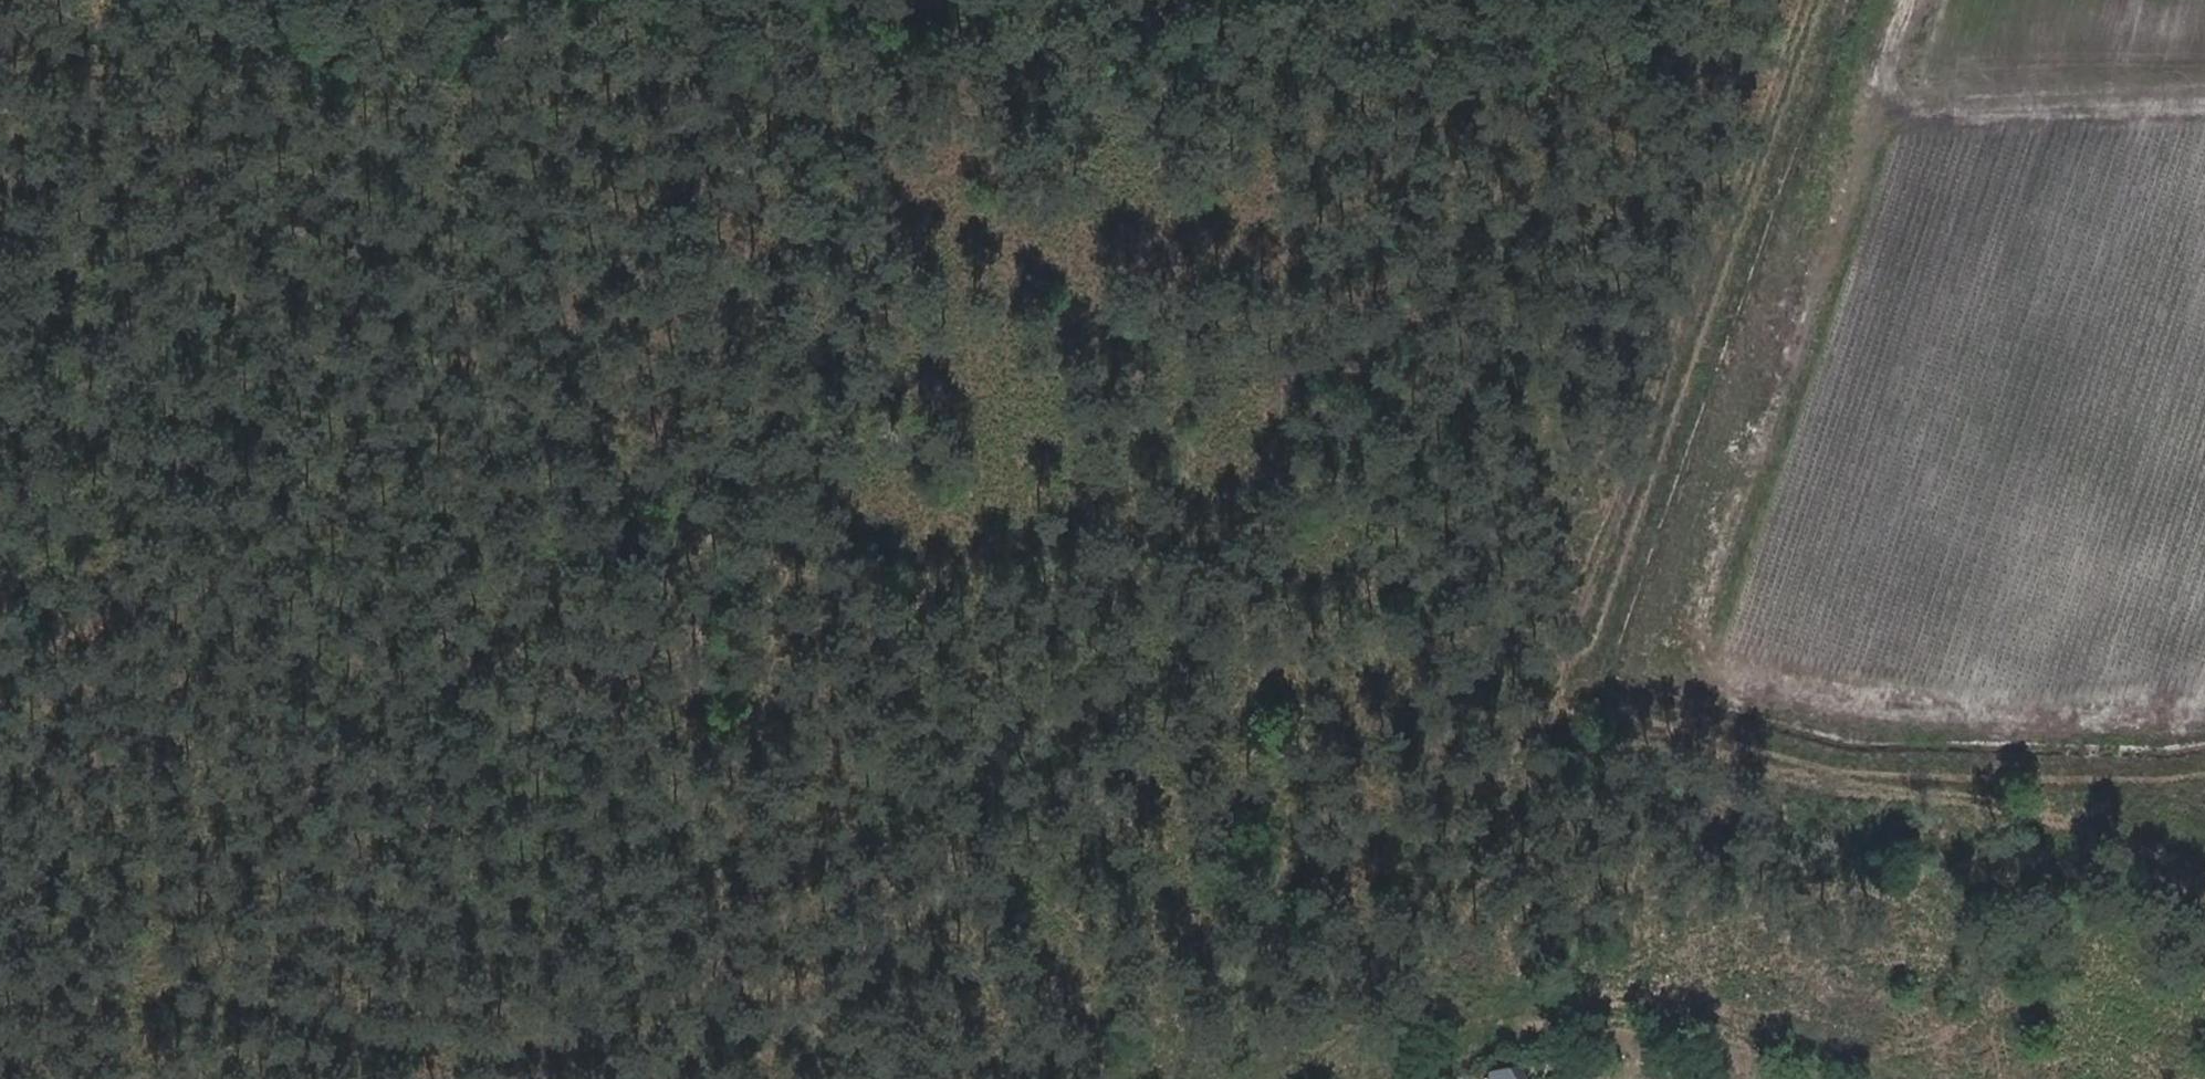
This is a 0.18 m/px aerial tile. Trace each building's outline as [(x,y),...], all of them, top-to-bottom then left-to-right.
[(1518,1063),(1485,1069),(1486,1078),(1524,1078),(1518,1063)]
